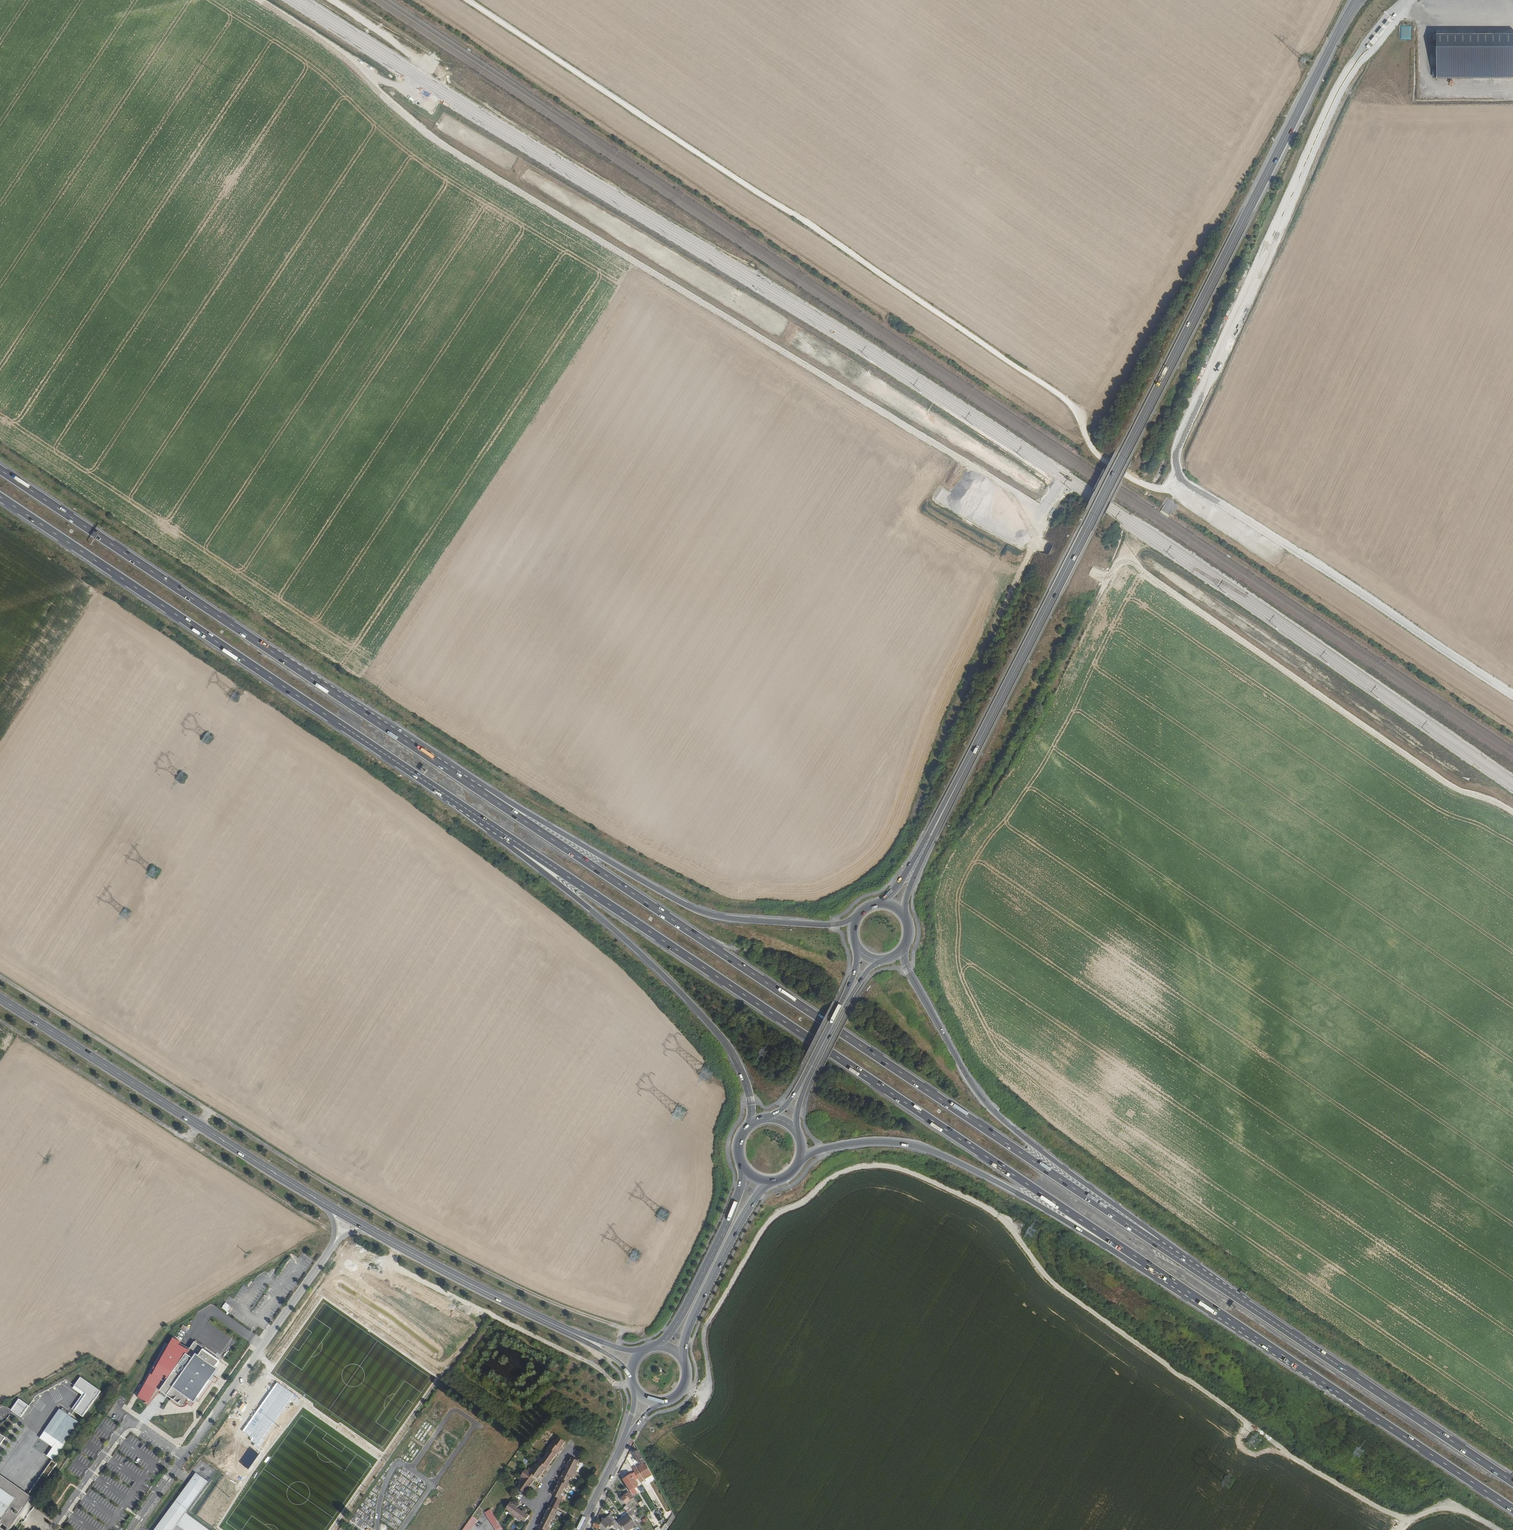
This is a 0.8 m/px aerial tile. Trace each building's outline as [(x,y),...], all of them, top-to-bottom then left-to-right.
[(1400,39),(1411,40),(1411,26),(1401,25),(1400,39)] [(1438,34),(1438,78),(1512,78),(1512,35),(1438,34)] [(1168,498),(1161,510),(1169,515),(1177,504),(1168,498)] [(174,1338),(138,1398),(146,1402),(145,1404),(148,1406),(160,1392),(172,1400),(171,1401),(173,1404),(176,1406),(179,1407),(181,1408),(184,1408),(186,1406),(188,1405),(191,1407),(217,1371),(221,1362),(195,1342),(189,1350),(180,1345),(181,1343),(174,1338)] [(80,1377),(74,1385),(86,1394),(74,1410),(82,1416),(100,1391),(80,1377)] [(82,1395),(72,1409),(74,1410),(86,1394),(74,1385),(72,1388),(82,1395)] [(47,1436),(65,1448),(80,1426),(62,1414),(47,1436)] [(557,1441),(553,1446),(561,1452),(567,1444),(561,1439),(558,1442),(557,1441)] [(550,1452),(547,1456),(554,1461),(561,1452),(553,1446),(549,1451),(550,1452)] [(633,1453),(640,1464),(644,1462),(638,1450),(633,1453)] [(543,1458),(538,1464),(545,1470),(546,1471),(554,1461),(547,1456),(545,1459),(543,1458)] [(570,1465),(568,1469),(576,1473),(579,1467),(577,1466),(579,1462),(572,1458),(569,1465),(570,1465)] [(528,1470),(536,1476),(538,1479),(545,1470),(538,1464),(536,1467),(535,1466),(533,1469),(530,1467),(528,1470)] [(637,1467),(644,1480),(652,1476),(646,1464),(644,1465),(643,1464),(637,1467)] [(60,1470),(56,1466),(31,1500),(35,1503),(37,1504),(60,1470)] [(241,1474),(248,1478),(252,1471),(246,1467),(241,1474)] [(632,1469),(640,1482),(643,1481),(635,1467),(632,1469)] [(235,1479),(239,1472),(232,1469),(229,1476),(235,1479)] [(521,1475),(533,1484),(535,1480),(534,1479),(536,1476),(528,1470),(526,1469),(521,1475)] [(565,1471),(561,1479),(569,1483),(571,1480),(572,1480),(576,1473),(568,1469),(566,1472),(565,1471)] [(623,1479),(626,1483),(625,1484),(629,1490),(638,1484),(631,1474),(627,1476),(623,1479)] [(521,1484),(518,1487),(525,1493),(533,1484),(521,1475),(520,1477),(521,1478),(519,1482),(521,1484)] [(197,1476),(157,1529),(175,1529),(178,1525),(185,1529),(211,1529),(186,1512),(207,1482),(197,1476)] [(226,1485),(233,1489),(237,1482),(230,1478),(226,1485)] [(4,1529),(6,1529),(18,1529),(23,1522),(20,1516),(19,1515),(22,1510),(27,1514),(35,1503),(31,1500),(0,1479),(0,1520),(3,1522),(4,1521),(6,1522),(0,1529),(3,1529),(4,1529)] [(561,1479),(556,1489),(564,1493),(566,1489),(567,1490),(571,1484),(569,1483),(561,1479)] [(268,1483),(264,1490),(271,1494),(275,1487),(268,1483)] [(235,1491),(242,1495),(246,1488),(238,1484),(235,1491)] [(219,1493),(227,1497),(231,1490),(223,1486),(219,1493)] [(257,1489),(254,1496),(261,1499),(265,1492),(257,1489)] [(556,1489),(553,1496),(556,1498),(562,1501),(564,1497),(562,1497),(564,1493),(556,1489)] [(621,1498),(626,1503),(633,1497),(628,1492),(625,1494),(621,1498)] [(220,1496),(216,1503),(223,1507),(227,1500),(220,1496)] [(290,1508),(295,1501),(289,1497),(284,1504),(290,1508)] [(556,1498),(552,1504),(558,1508),(562,1501),(556,1498)] [(276,1502),(271,1509),(278,1513),(283,1506),(276,1502)] [(504,1508),(507,1511),(506,1512),(512,1517),(517,1510),(514,1508),(515,1507),(509,1502),(504,1508)] [(633,1503),(639,1511),(642,1517),(645,1515),(641,1509),(635,1502),(633,1503)] [(210,1504),(206,1511),(213,1515),(216,1508),(210,1504)] [(551,1506),(548,1513),(555,1517),(557,1513),(556,1513),(557,1509),(551,1506)] [(286,1508),(282,1515),(290,1519),(293,1512),(286,1508)] [(308,1509),(304,1516),(310,1520),(314,1513),(308,1509)] [(517,1510),(512,1517),(517,1521),(518,1519),(522,1522),(527,1516),(521,1511),(520,1513),(517,1510)] [(548,1513),(544,1520),(550,1523),(552,1519),(553,1520),(555,1517),(548,1513)] [(610,1514),(599,1525),(600,1527),(603,1529),(609,1525),(610,1526),(612,1524),(617,1529),(620,1527),(610,1514)] [(661,1528),(657,1526),(654,1529),(665,1529),(675,1517),(672,1514),(661,1528)] [(258,1515),(253,1521),(259,1526),(264,1519),(258,1515)] [(281,1526),(286,1519),(279,1515),(274,1522),(281,1526)] [(628,1516),(635,1526),(637,1525),(631,1518),(629,1515),(628,1516)] [(648,1518),(654,1524),(657,1522),(650,1515),(648,1518)] [(217,1527),(222,1521),(216,1516),(211,1522),(217,1527)] [(465,1529),(474,1529),(481,1521),(475,1516),(465,1529)] [(496,1529),(503,1529),(498,1522),(495,1516),(490,1520),(496,1529)] [(620,1523),(625,1529),(630,1529),(635,1526),(628,1516),(620,1523)] [(539,1529),(540,1529),(541,1529),(550,1529),(550,1528),(548,1527),(550,1523),(544,1520),(539,1529)]
